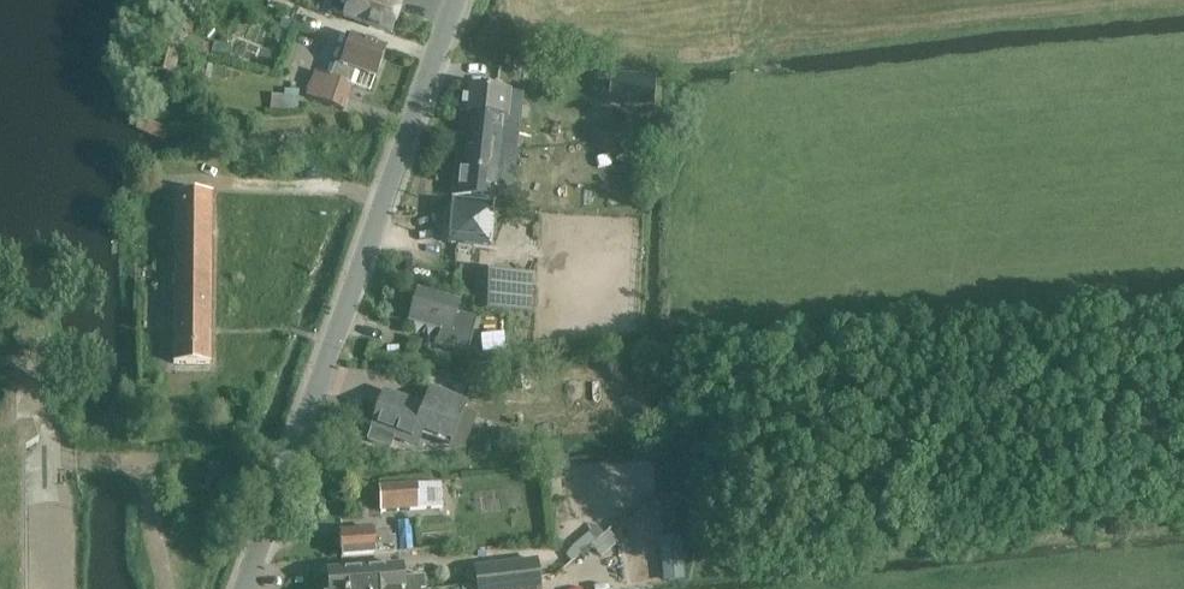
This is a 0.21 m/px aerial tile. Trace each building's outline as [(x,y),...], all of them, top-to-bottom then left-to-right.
[(333,12),(358,20),(393,32),(402,5),(387,0),(337,0),(333,12)] [(315,70),(305,96),(342,109),(356,70),(376,77),(386,48),(351,35),(340,64),(336,63),(331,76),(315,70)] [(173,76),(179,54),(159,49),(154,71),(173,76)] [(213,78),(215,63),(204,61),(202,76),(213,78)] [(501,199),(512,92),(464,87),(452,194),(501,199)] [(299,110),(299,95),(271,93),(271,108),(299,110)] [(172,363),(210,363),(212,193),(174,192),(172,363)] [(490,250),(494,209),(452,204),(448,246),(490,250)] [(532,312),(533,273),(475,272),(474,310),(532,312)] [(416,292),(413,291),(409,303),(413,304),(409,318),(441,326),(436,343),(438,343),(435,359),(459,359),(461,350),(467,351),(477,317),(462,313),(465,302),(460,301),(460,300),(417,289),(416,292)] [(372,429),(419,446),(423,434),(453,445),(469,399),(430,385),(422,406),(385,392),(372,429)] [(418,484),(380,487),(381,512),(420,509),(444,507),(442,482),(418,484)] [(342,558),(397,553),(397,552),(396,552),(395,537),(389,537),(388,529),(340,532),(342,558)] [(684,583),(680,538),(658,541),(663,585),(684,583)] [(479,586),(480,588),(540,588),(536,558),(477,565),(479,586)] [(425,576),(403,577),(402,566),(328,572),(329,588),(426,588),(425,576)]
